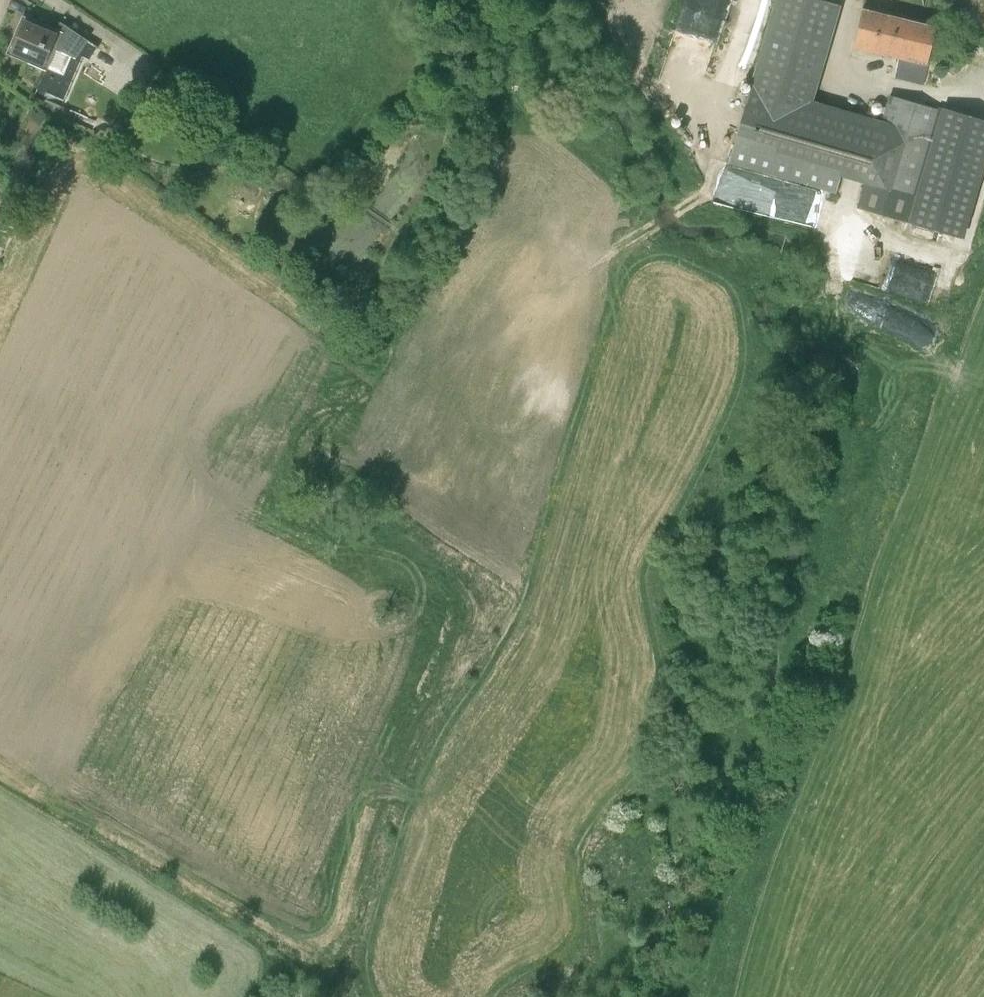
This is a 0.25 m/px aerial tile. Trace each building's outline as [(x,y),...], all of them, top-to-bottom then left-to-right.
[(735,0),(708,0),(732,8),(735,0)] [(840,5),(824,0),(777,0),(729,163),(837,193),(842,176),(864,183),(859,199),(912,215),(915,205),(937,212),(931,232),(983,247),(983,123),(964,117),(889,96),(882,121),(812,100),(840,5)] [(924,83),(928,64),(937,27),(862,8),(853,47),(900,58),(896,78),(924,83)] [(89,60),(98,47),(61,22),(53,34),(26,23),(15,50),(28,56),(26,61),(45,69),(33,97),(60,109),(83,56),(89,60)] [(29,148),(42,126),(31,120),(19,142),(29,148)]
